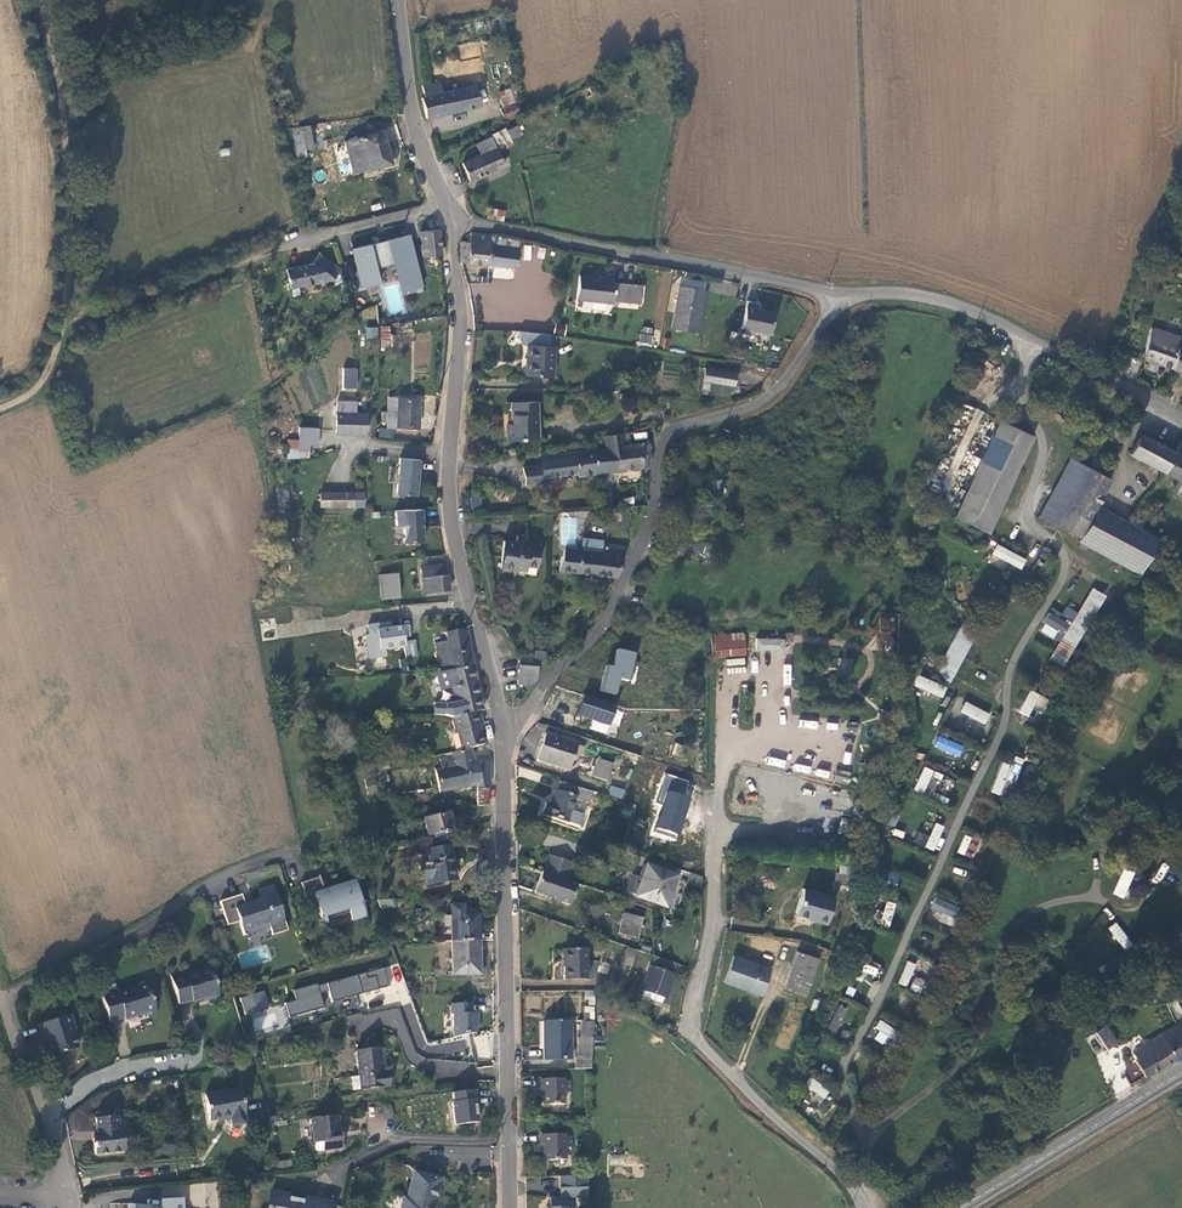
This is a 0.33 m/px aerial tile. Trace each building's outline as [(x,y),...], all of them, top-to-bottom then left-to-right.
[(422,98),(426,119),(481,106),(476,86),(442,93),(440,82),(422,86),(425,97),(422,98)] [(517,100),(514,87),(499,92),(502,106),(517,100)] [(515,102),(500,109),(504,119),(519,113),(515,102)] [(313,148),(310,126),(302,127),(305,149),(313,148)] [(491,136),(497,150),(513,142),(506,128),(491,135),(492,136),(491,136)] [(353,173),(391,164),(383,132),(345,141),(353,173)] [(462,163),(470,181),(504,166),(497,150),(491,136),(476,145),(480,155),(462,163)] [(492,219),(504,220),(505,210),(493,209),(492,219)] [(440,255),(441,254),(439,230),(421,232),(423,256),(440,255)] [(488,265),(491,245),(490,245),(491,235),(471,233),(470,243),(461,242),(461,263),(467,263),(488,265)] [(422,287),(409,235),(388,240),(389,246),(379,248),(378,242),(352,249),(362,287),(379,283),(376,269),(394,264),(398,263),(405,291),(422,287)] [(491,245),(488,265),(509,268),(515,269),(518,249),(491,245)] [(334,279),(341,269),(318,253),(311,264),(286,269),(290,288),(325,281),(329,276),(334,279)] [(394,264),(401,292),(405,291),(398,263),(394,264)] [(494,267),(492,277),(513,279),(514,269),(494,267)] [(1159,276),(1140,271),(1138,278),(1157,284),(1159,276)] [(612,303),(613,300),(615,282),(615,279),(579,275),(576,299),(612,303)] [(615,282),(613,300),(639,303),(641,285),(615,282)] [(679,286),(671,328),(698,333),(705,291),(679,286)] [(501,295),(484,297),(487,329),(504,327),(501,295)] [(756,302),(747,300),(741,328),(770,334),(775,312),(755,308),(756,302)] [(391,325),(379,326),(381,348),(393,348),(391,325)] [(377,327),(366,327),(366,338),(377,338),(377,327)] [(1172,369),(1179,337),(1151,328),(1143,358),(1172,369)] [(549,335),(518,332),(518,336),(543,338),(543,345),(548,345),(549,335)] [(651,345),(652,336),(639,334),(638,344),(651,345)] [(543,338),(518,336),(518,340),(520,344),(523,346),(527,346),(525,375),(552,377),(554,346),(548,345),(543,345),(543,338)] [(1172,369),(1173,369),(1181,371),(1181,338),(1179,337),(1172,369)] [(1122,353),(1112,364),(1124,375),(1134,363),(1122,353)] [(343,368),(342,387),(355,388),(356,369),(343,368)] [(736,373),(706,368),(703,388),(708,389),(709,382),(734,386),(736,373)] [(1181,372),(1181,371),(1173,369),(1171,374),(1181,377),(1181,372)] [(388,427),(417,428),(419,399),(389,398),(388,427)] [(336,433),(366,434),(366,414),(355,414),(355,401),(349,401),(349,402),(337,402),(336,433)] [(521,440),(521,437),(538,437),(537,401),(511,402),(511,423),(507,424),(507,440),(521,440)] [(1033,436),(999,420),(954,517),(988,533),(1033,436)] [(1105,434),(1114,439),(1121,426),(1113,421),(1105,434)] [(299,440),(288,439),(287,448),(309,449),(309,445),(318,445),(319,429),(300,427),(299,440)] [(378,438),(393,438),(393,429),(379,429),(378,438)] [(624,446),(623,434),(604,436),(606,448),(593,450),(596,473),(622,469),(641,467),(639,444),(624,446)] [(1165,473),(1175,453),(1140,435),(1129,454),(1165,473)] [(676,445),(678,454),(690,453),(688,439),(676,445)] [(1181,442),(1175,453),(1165,473),(1178,480),(1181,482),(1181,442)] [(649,443),(639,444),(641,467),(648,466),(650,465),(649,443)] [(596,473),(593,450),(592,450),(592,451),(573,453),(544,457),(541,457),(542,465),(523,467),(526,486),(545,483),(544,477),(577,472),(577,475),(596,473)] [(1103,465),(1103,463),(1103,461),(1102,459),(1100,457),(1098,457),(1096,457),(1094,457),(1093,459),(1092,461),(1091,463),(1092,465),(1093,467),(1095,468),(1097,468),(1099,468),(1101,467),(1103,465)] [(416,496),(420,460),(400,458),(396,494),(416,496)] [(1071,458),(1039,517),(1078,540),(1086,526),(1097,507),(1110,480),(1071,458)] [(1178,480),(1173,489),(1174,492),(1181,496),(1181,482),(1178,480)] [(289,487),(276,488),(279,513),(292,512),(289,487)] [(362,493),(320,492),(320,506),(362,506),(362,493)] [(612,509),(610,492),(598,493),(600,510),(612,509)] [(1086,526),(1078,540),(1077,544),(1138,576),(1147,559),(1158,540),(1097,507),(1086,526)] [(423,541),(421,509),(394,511),(395,524),(402,524),(403,542),(423,541)] [(540,546),(529,544),(516,543),(503,541),(500,567),(526,570),(526,565),(537,567),(540,546)] [(582,541),(581,551),(602,554),(603,544),(582,541)] [(564,549),(558,571),(617,577),(626,547),(603,544),(602,554),(581,551),(564,549)] [(1021,570),(1026,559),(997,544),(992,554),(1021,570)] [(290,562),(289,546),(281,547),(281,562),(290,562)] [(1051,551),(1044,547),(1028,576),(1040,583),(1053,559),(1048,556),(1051,551)] [(424,593),(449,590),(447,564),(421,567),(424,593)] [(397,572),(379,575),(382,599),(400,597),(397,572)] [(1060,664),(1103,594),(1092,588),(1049,658),(1060,664)] [(878,614),(875,650),(893,652),(897,615),(878,614)] [(976,629),(963,622),(948,649),(961,656),(976,629)] [(370,657),(369,627),(358,628),(359,658),(370,657)] [(473,667),(469,642),(467,630),(446,633),(447,641),(436,643),(440,672),(473,667)] [(743,634),(711,636),(712,648),(713,657),(745,655),(743,634)] [(756,638),(755,650),(784,651),(785,639),(756,638)] [(961,656),(948,649),(933,675),(947,682),(961,656)] [(613,668),(606,666),(600,691),(615,694),(619,679),(628,681),(634,654),(618,650),(613,668)] [(838,658),(838,675),(852,675),(852,658),(838,658)] [(537,662),(519,660),(518,685),(530,685),(536,680),(537,662)] [(477,687),(474,675),(473,667),(440,672),(436,672),(441,691),(451,687),(459,716),(475,712),(478,711),(482,710),(477,687)] [(943,698),(947,687),(917,674),(912,685),(943,698)] [(1041,714),(1049,699),(1031,690),(1019,712),(1029,717),(1033,710),(1041,714)] [(584,695),(577,715),(610,726),(616,706),(584,695)] [(985,724),(990,713),(964,702),(959,714),(985,724)] [(459,716),(452,718),(456,733),(458,733),(462,751),(471,748),(484,745),(479,726),(475,712),(459,716)] [(584,747),(546,734),(537,759),(569,769),(573,759),(577,760),(578,754),(581,755),(584,747)] [(938,735),(933,747),(959,758),(964,747),(938,735)] [(489,787),(490,760),(474,763),(471,748),(462,751),(452,753),(453,757),(440,759),(442,769),(436,771),(440,793),(477,785),(477,806),(489,804),(489,787)] [(1009,798),(1024,760),(1016,757),(1013,766),(1002,762),(991,791),(1009,798)] [(613,764),(598,759),(592,776),(608,781),(613,764)] [(924,794),(934,771),(924,766),(914,789),(924,794)] [(677,842),(695,782),(664,773),(656,802),(661,804),(652,834),(677,842)] [(374,778),(365,780),(368,795),(377,794),(374,778)] [(589,804),(593,792),(560,782),(557,791),(555,790),(551,804),(545,802),(541,814),(580,827),(584,815),(572,811),(575,799),(589,804)] [(608,794),(623,799),(626,790),(611,785),(608,794)] [(449,813),(423,819),(428,836),(432,835),(449,831),(453,830),(449,813)] [(926,847),(939,852),(944,840),(939,838),(944,826),(935,822),(926,847)] [(392,829),(384,830),(385,844),(393,842),(392,829)] [(688,837),(700,837),(700,829),(688,829),(688,837)] [(450,839),(449,831),(432,835),(434,841),(450,839)] [(925,846),(928,835),(918,832),(914,843),(925,846)] [(973,859),(980,840),(964,833),(957,852),(973,859)] [(699,862),(700,841),(688,841),(687,862),(699,862)] [(426,885),(443,883),(442,877),(455,875),(451,846),(427,850),(429,862),(418,864),(421,880),(425,879),(426,885)] [(550,856),(544,873),(568,881),(574,864),(550,856)] [(673,877),(647,868),(643,878),(632,874),(626,892),(637,896),(663,905),(673,877)] [(875,885),(892,891),(898,874),(881,868),(875,885)] [(1125,899),(1135,872),(1123,868),(1113,894),(1125,899)] [(544,873),(542,872),(535,892),(570,904),(577,885),(544,873)] [(702,888),(702,877),(689,873),(686,883),(702,888)] [(442,877),(443,883),(456,880),(455,875),(442,877)] [(362,905),(355,881),(324,891),(319,876),(318,876),(318,878),(301,883),(308,907),(317,905),(321,918),(348,909),(352,920),(365,916),(361,905),(362,905)] [(261,901),(276,896),(273,886),(258,891),(261,901)] [(834,897),(803,888),(796,914),(815,919),(815,920),(827,924),(834,897)] [(287,930),(276,896),(261,901),(245,906),(241,895),(220,902),(227,925),(239,922),(242,930),(268,921),(270,928),(272,936),(287,930)] [(936,896),(930,908),(943,915),(940,920),(951,926),(961,909),(936,896)] [(394,907),(394,899),(378,900),(381,908),(394,907)] [(891,927),(895,903),(886,901),(881,925),(891,927)] [(451,941),(479,941),(478,915),(463,915),(463,905),(451,906),(451,941)] [(328,917),(331,925),(344,921),(342,913),(328,917)] [(642,919),(623,914),(618,933),(637,938),(642,919)] [(244,936),(270,928),(268,921),(242,930),(244,936)] [(1117,922),(1108,927),(1124,951),(1133,945),(1117,922)] [(479,941),(451,941),(452,975),(479,974),(479,941)] [(637,951),(627,948),(622,964),(632,967),(637,951)] [(564,980),(587,979),(587,949),(563,950),(564,980)] [(785,987),(806,995),(819,960),(798,952),(785,987)] [(761,995),(770,969),(734,955),(724,982),(761,995)] [(644,991),(642,997),(662,1004),(664,998),(665,999),(677,964),(654,956),(642,991),(644,991)] [(907,986),(916,964),(907,960),(898,983),(907,986)] [(862,972),(876,976),(879,968),(865,964),(862,972)] [(211,968),(185,976),(183,970),(170,975),(179,1004),(192,1000),(193,1001),(204,998),(208,997),(208,999),(215,997),(217,1001),(221,999),(211,968)] [(388,968),(293,988),(295,1000),(286,1002),(289,1015),(325,1008),(322,992),(330,990),(332,999),(392,987),(388,968)] [(910,989),(920,993),(924,980),(915,976),(910,989)] [(102,994),(110,1022),(125,1017),(125,1018),(139,1014),(149,1011),(150,1012),(151,1015),(157,1013),(148,984),(118,993),(117,989),(102,994)] [(584,1006),(582,1019),(593,1020),(595,990),(586,989),(585,1006),(584,1006)] [(244,1016),(268,1009),(263,991),(238,998),(244,1016)] [(1176,1018),(1181,1015),(1181,1013),(1175,1000),(1168,1004),(1176,1018)] [(453,1014),(454,1037),(476,1032),(476,1013),(472,1013),(471,1004),(451,1004),(451,1014),(453,1014)] [(839,1005),(826,1031),(835,1035),(848,1009),(839,1005)] [(70,1014),(38,1024),(41,1035),(42,1034),(47,1033),(49,1041),(53,1055),(78,1047),(74,1035),(76,1034),(70,1014)] [(570,1020),(543,1021),(544,1060),(570,1060),(570,1020)] [(575,1069),(592,1069),(594,1021),(583,1021),(582,1038),(578,1037),(577,1058),(575,1058),(575,1069)] [(881,1022),(872,1038),(889,1047),(898,1030),(881,1022)] [(1178,1023),(1176,1024),(1160,1034),(1176,1057),(1181,1053),(1181,1030),(1178,1023)] [(1094,1031),(1106,1049),(1116,1042),(1105,1024),(1094,1031)] [(1176,1057),(1160,1034),(1143,1045),(1133,1053),(1138,1061),(1135,1062),(1144,1077),(1176,1057)] [(351,1077),(353,1090),(389,1086),(387,1072),(382,1073),(379,1048),(356,1050),(359,1076),(351,1077)] [(805,1088),(826,1097),(830,1088),(809,1078),(805,1088)] [(563,1079),(538,1079),(539,1089),(542,1089),(543,1105),(564,1104),(564,1093),(570,1092),(570,1081),(563,1081),(563,1079)] [(240,1089),(205,1095),(209,1121),(230,1117),(232,1126),(245,1124),(243,1115),(245,1114),(240,1089)] [(478,1122),(474,1090),(453,1093),(454,1102),(452,1102),(455,1125),(478,1122)] [(93,1136),(95,1154),(125,1152),(123,1129),(120,1129),(118,1116),(97,1118),(98,1131),(98,1136),(93,1136)] [(342,1149),(339,1125),(338,1125),(337,1116),(310,1119),(311,1129),(312,1129),(315,1150),(318,1152),(342,1149)] [(564,1134),(539,1134),(540,1145),(543,1145),(543,1160),(565,1160),(565,1148),(571,1147),(571,1136),(564,1137),(564,1134)] [(440,1179),(413,1172),(407,1199),(404,1198),(401,1207),(433,1207),(440,1179)] [(560,1176),(560,1188),(574,1188),(574,1197),(587,1197),(588,1176),(560,1176)] [(219,1207),(216,1181),(189,1184),(191,1207),(206,1207),(219,1207)] [(560,1198),(570,1197),(574,1197),(574,1188),(560,1188),(560,1198)] [(269,1207),(329,1207),(330,1204),(307,1200),(284,1196),(271,1193),(269,1207)] [(308,1196),(307,1200),(330,1204),(330,1200),(308,1196)] [(570,1197),(560,1198),(550,1198),(550,1207),(546,1207),(570,1207),(570,1197)]
